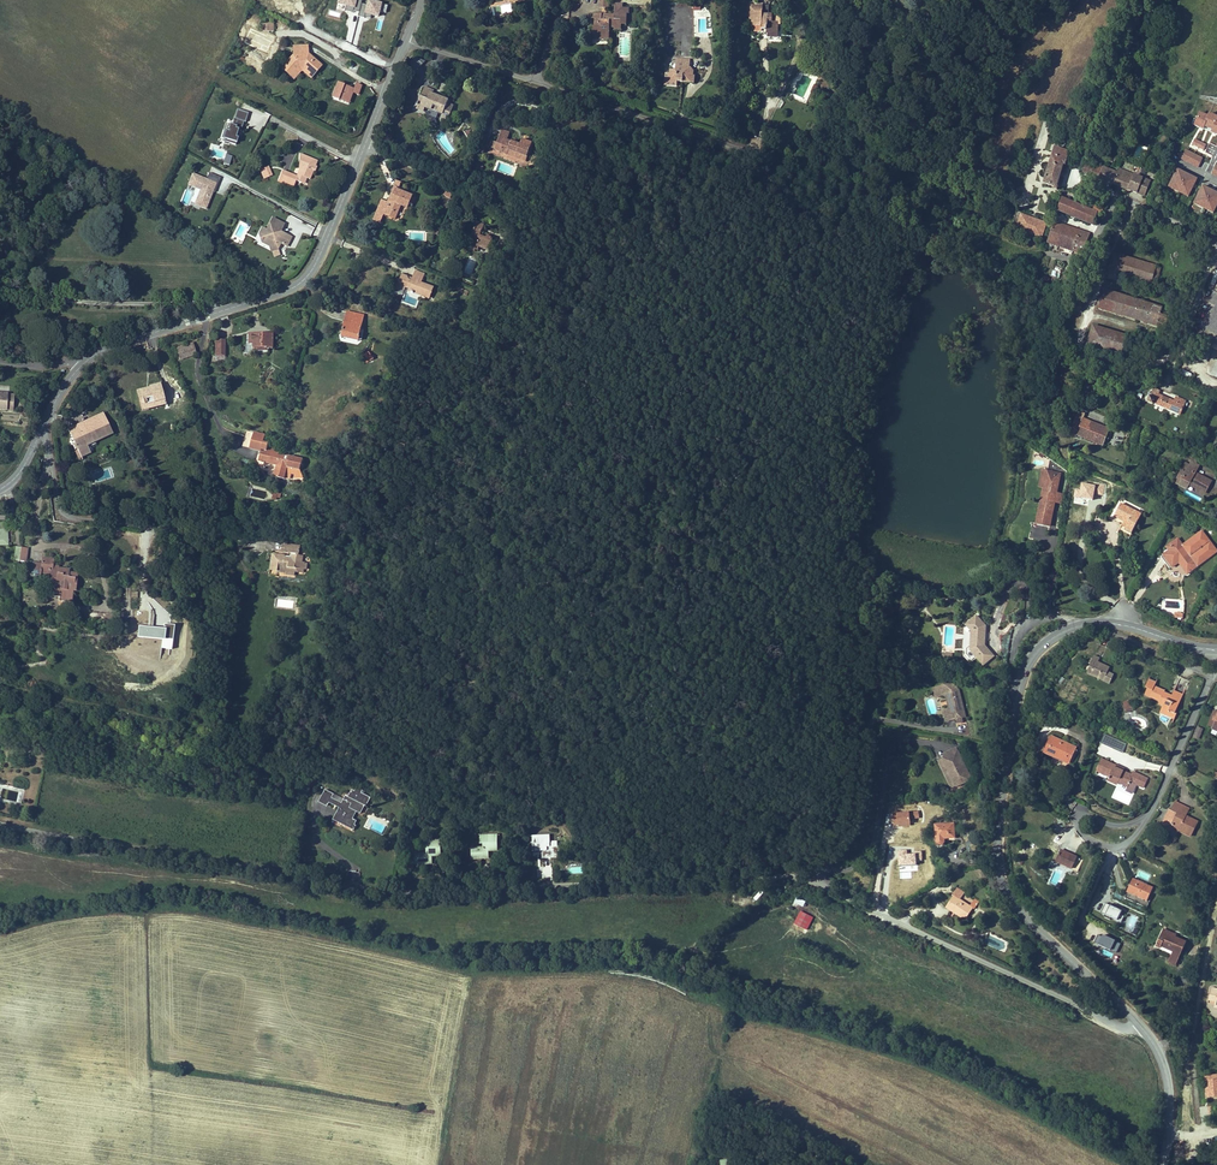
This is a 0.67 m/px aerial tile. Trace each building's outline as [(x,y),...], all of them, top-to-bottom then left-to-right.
[(336,5),(345,7),(344,11),(353,14),(353,12),(359,13),(361,4),(362,0),(338,0),(336,5)] [(385,14),(388,6),(367,1),(366,5),(361,4),(359,13),(358,17),(364,19),(364,17),(370,19),(371,17),(378,19),(380,13),(385,14)] [(601,10),(603,10),(608,10),(610,10),(610,2),(601,2),(601,10)] [(611,30),(621,30),(621,27),(628,27),(628,16),(628,11),(622,11),(622,7),(616,7),(616,17),(607,17),(607,18),(603,18),(603,17),(595,16),(595,20),(597,20),(597,29),(595,29),(595,39),(604,39),(604,42),(611,42),(611,30)] [(754,11),(753,16),(753,22),(756,22),(755,28),(759,28),(758,34),(766,34),(766,32),(769,32),(769,35),(772,37),(778,37),(782,34),(782,27),(779,23),(779,17),(767,16),(768,7),(760,7),(754,11)] [(274,30),(274,22),(261,22),(262,30),(274,30)] [(323,66),(309,54),(308,45),(292,46),(293,56),(280,69),(294,81),(302,72),(311,80),(323,66)] [(414,56),(411,65),(421,68),(424,60),(414,56)] [(672,75),(671,82),(678,83),(678,81),(684,81),(684,84),(695,85),(696,77),(694,77),(695,73),(689,73),(689,69),(691,69),(691,64),(686,64),(686,61),(678,60),(678,63),(673,62),(672,75)] [(678,88),(678,83),(671,82),(672,75),(667,74),(666,87),(678,88)] [(1141,85),(1125,78),(1121,87),(1137,94),(1141,85)] [(356,83),(353,89),(337,84),(332,99),(349,105),(353,94),(358,96),(362,86),(356,83)] [(424,85),(416,106),(423,109),(424,106),(441,112),(440,116),(447,118),(452,104),(446,102),(448,98),(432,92),(429,91),(431,87),(424,85)] [(242,132),(245,122),(246,123),(249,114),(238,110),(236,119),(235,119),(232,127),(226,125),(225,131),(229,132),(225,142),(236,146),(239,138),(237,138),(239,131),(242,132)] [(495,149),(494,150),(526,162),(533,145),(522,141),(521,145),(507,140),(510,133),(502,130),(497,143),(495,149)] [(489,147),(495,149),(497,143),(491,141),(489,147)] [(1141,160),(1145,147),(1138,145),(1134,158),(1141,160)] [(1203,158),(1186,150),(1181,160),(1198,168),(1203,158)] [(301,169),(297,178),(282,172),(279,181),(294,187),(296,182),(301,184),(304,178),(306,179),(310,180),(313,173),(311,172),(311,170),(309,170),(311,167),(312,168),(313,166),(314,167),(317,160),(300,154),(299,169),(301,169)] [(229,166),(232,157),(226,155),(223,164),(229,166)] [(1053,158),(1044,184),(1055,188),(1055,189),(1058,190),(1058,188),(1057,187),(1064,166),(1066,166),(1068,163),(1053,158)] [(1083,172),(1145,197),(1151,182),(1118,169),(1117,173),(1088,161),(1083,172)] [(269,167),(260,170),(264,180),(272,176),(269,167)] [(1169,189),(1190,199),(1199,180),(1179,170),(1169,189)] [(394,173),(388,190),(391,191),(395,182),(398,175),(394,173)] [(212,192),(214,188),(217,189),(221,178),(210,174),(207,180),(192,174),(187,186),(200,191),(194,206),(206,211),(214,192),(212,192)] [(411,188),(395,182),(391,191),(388,190),(387,193),(380,190),(374,204),(381,207),(384,208),(385,206),(393,209),(398,197),(406,200),(411,188)] [(1215,215),(1216,210),(1216,193),(1204,186),(1195,206),(1215,215)] [(1062,199),(1057,210),(1093,224),(1097,213),(1062,199)] [(381,207),(374,204),(371,212),(378,214),(381,207)] [(1022,212),(1016,228),(1042,238),(1048,222),(1022,212)] [(477,218),(470,233),(473,235),(470,242),(477,245),(479,241),(488,245),(493,235),(486,232),(485,233),(481,231),(485,222),(477,218)] [(241,244),(251,225),(239,220),(230,239),(241,244)] [(281,234),(284,226),(273,221),(268,233),(263,231),(260,237),(266,239),(263,245),(271,249),(273,254),(280,252),(278,247),(282,246),(288,249),(292,239),(281,234)] [(1089,234),(1053,222),(1046,242),(1082,254),(1089,234)] [(1115,254),(1110,272),(1155,286),(1160,268),(1115,254)] [(469,257),(464,272),(472,275),(477,260),(469,257)] [(410,296),(410,295),(427,300),(429,294),(427,293),(429,288),(424,287),(423,288),(419,286),(422,276),(412,273),(409,282),(403,280),(404,278),(398,276),(394,289),(401,291),(401,289),(405,290),(404,292),(407,294),(410,296)] [(476,282),(484,285),(486,280),(484,279),(485,278),(483,277),(482,278),(478,277),(476,282)] [(1208,302),(1215,305),(1211,314),(1207,312),(1194,339),(1216,349),(1216,283),(1208,302)] [(1171,310),(1104,292),(1099,310),(1166,328),(1171,310)] [(348,312),(342,336),(359,339),(364,315),(348,312)] [(1103,329),(1093,326),(1088,344),(1097,347),(1103,329)] [(1127,337),(1103,329),(1097,347),(1121,355),(1127,337)] [(274,335),(252,334),(252,343),(255,343),(255,350),(270,351),(270,348),(273,348),(274,335)] [(217,340),(216,360),(224,361),(225,340),(217,340)] [(194,343),(176,348),(179,360),(197,356),(194,343)] [(373,360),(370,352),(362,356),(366,363),(373,360)] [(1183,369),(1181,375),(1191,379),(1193,373),(1183,369)] [(164,403),(159,382),(149,385),(150,387),(137,390),(142,408),(164,403)] [(1177,402),(1154,391),(1152,396),(1151,395),(1148,402),(1155,405),(1155,403),(1182,416),(1188,403),(1178,398),(1177,402)] [(7,393),(0,393),(0,409),(6,409),(12,409),(13,395),(7,394),(7,393)] [(102,410),(67,425),(74,441),(72,441),(74,446),(76,445),(80,454),(91,449),(91,448),(97,445),(95,439),(112,431),(102,410)] [(1078,413),(1068,435),(1075,438),(1076,437),(1101,448),(1109,431),(1083,419),(1084,416),(1078,413)] [(254,432),(250,447),(261,450),(259,459),(277,464),(275,473),(277,474),(276,479),(283,481),(283,479),(288,480),(289,474),(293,475),(293,477),(303,480),(300,470),(302,458),(275,452),(276,449),(267,446),(268,442),(263,440),(264,435),(254,432)] [(1195,464),(1197,460),(1186,455),(1183,460),(1190,463),(1191,461),(1195,464)] [(1185,490),(1187,487),(1203,494),(1209,481),(1193,473),(1196,468),(1188,465),(1187,467),(1183,465),(1176,479),(1178,480),(1175,485),(1185,490)] [(1059,476),(1041,473),(1039,489),(1043,490),(1046,490),(1048,477),(1059,478),(1059,476)] [(1051,529),(1059,478),(1048,477),(1046,490),(1043,490),(1038,527),(1051,529)] [(1140,515),(1119,505),(1111,522),(1121,527),(1119,529),(1131,535),(1140,515)] [(1169,547),(1169,550),(1160,556),(1169,568),(1181,560),(1189,571),(1199,565),(1198,563),(1202,560),(1203,556),(1207,557),(1207,554),(1212,554),(1213,545),(1207,544),(1205,541),(1206,536),(1196,535),(1195,539),(1191,538),(1190,542),(1187,542),(1178,548),(1176,545),(1173,545),(1169,547)] [(284,554),(296,555),(297,546),(285,544),(284,554)] [(70,585),(73,585),(75,567),(67,567),(67,563),(57,562),(57,560),(50,559),(51,552),(40,551),(40,558),(30,557),(28,570),(38,571),(38,568),(48,569),(47,578),(49,578),(49,585),(59,586),(58,593),(63,594),(62,598),(67,599),(67,595),(69,595),(70,585)] [(283,558),(272,556),(271,562),(270,562),(269,570),(278,572),(277,574),(277,575),(287,576),(287,580),(295,581),(296,575),(299,576),(300,572),(295,571),(296,565),(302,566),(303,559),(295,557),(296,555),(284,554),(283,558)] [(986,627),(974,618),(965,629),(970,634),(971,636),(973,638),(973,646),(970,648),(970,651),(965,651),(965,655),(971,663),(976,660),(982,667),(994,658),(985,646),(985,640),(983,639),(983,633),(986,632),(986,627)] [(1100,658),(1095,655),(1087,671),(1099,677),(1098,678),(1103,681),(1110,666),(1098,661),(1100,658)] [(1152,677),(1145,674),(1140,685),(1148,688),(1145,693),(1151,696),(1159,700),(1158,703),(1163,705),(1162,708),(1170,712),(1171,710),(1176,712),(1184,694),(1174,689),(1172,694),(1171,696),(1168,695),(1169,693),(1164,691),(1165,689),(1150,683),(1152,677)] [(1179,677),(1177,689),(1185,691),(1187,678),(1179,677)] [(962,721),(954,686),(931,692),(933,701),(944,699),(948,698),(951,714),(948,715),(942,717),(943,725),(954,723),(956,722),(959,721),(962,721)] [(1175,718),(1177,713),(1176,712),(1171,710),(1170,712),(1162,708),(1160,712),(1175,718)] [(1193,737),(1199,739),(1203,728),(1197,726),(1193,737)] [(1076,747),(1052,735),(1044,751),(1062,760),(1061,764),(1066,767),(1076,747)] [(1104,735),(1101,744),(1124,750),(1126,741),(1104,735)] [(966,782),(952,751),(944,754),(946,758),(941,760),(938,762),(950,789),(966,782)] [(1124,770),(1124,768),(1103,758),(1097,771),(1109,777),(1108,778),(1118,782),(1127,787),(1130,781),(1135,784),(1140,774),(1132,770),(1131,773),(1124,770)] [(950,789),(938,762),(935,763),(947,791),(950,789)] [(336,822),(357,833),(359,827),(357,826),(358,823),(355,822),(359,814),(363,816),(366,808),(368,809),(372,800),(363,795),(364,793),(359,790),(358,793),(355,792),(351,799),(348,797),(344,805),(334,800),(336,796),(327,792),(321,805),(330,809),(332,806),(342,811),(336,822)] [(1165,823),(1163,827),(1176,833),(1177,830),(1190,836),(1197,821),(1184,815),(1188,807),(1176,801),(1171,811),(1165,823)] [(1162,821),(1165,823),(1171,811),(1168,809),(1162,821)] [(956,842),(954,826),(936,827),(937,847),(945,846),(944,843),(956,842)] [(1176,833),(1163,827),(1162,829),(1174,835),(1176,833)] [(498,839),(481,840),(481,847),(485,847),(485,852),(473,852),(473,863),(490,862),(490,855),(498,854),(498,839)] [(550,847),(550,839),(533,840),(534,854),(543,854),(543,861),(560,861),(559,849),(548,850),(548,847),(550,847)] [(430,850),(430,854),(419,854),(419,865),(436,865),(436,857),(444,857),(444,843),(427,843),(427,850),(430,850)] [(1083,859),(1061,849),(1056,861),(1077,871),(1083,859)] [(1153,888),(1132,878),(1126,891),(1147,902),(1153,888)] [(761,889),(754,897),(757,900),(764,892),(761,889)] [(949,898),(941,910),(961,922),(969,910),(956,902),(958,899),(950,894),(947,898),(949,898)] [(800,911),(794,924),(808,930),(814,916),(801,910),(806,900),(797,896),(793,903),(795,904),(794,908),(800,911)] [(1114,910),(1105,906),(1100,915),(1105,918),(1104,920),(1110,922),(1111,920),(1121,925),(1124,919),(1120,917),(1122,913),(1118,912),(1119,909),(1116,908),(1114,910)] [(1135,927),(1137,915),(1130,914),(1128,926),(1135,927)] [(1175,964),(1185,940),(1175,936),(1176,933),(1166,929),(1164,934),(1160,932),(1154,945),(1159,947),(1160,945),(1173,951),(1168,961),(1175,964)] [(1102,940),(1097,938),(1094,945),(1110,953),(1115,943),(1103,938),(1102,940)]
